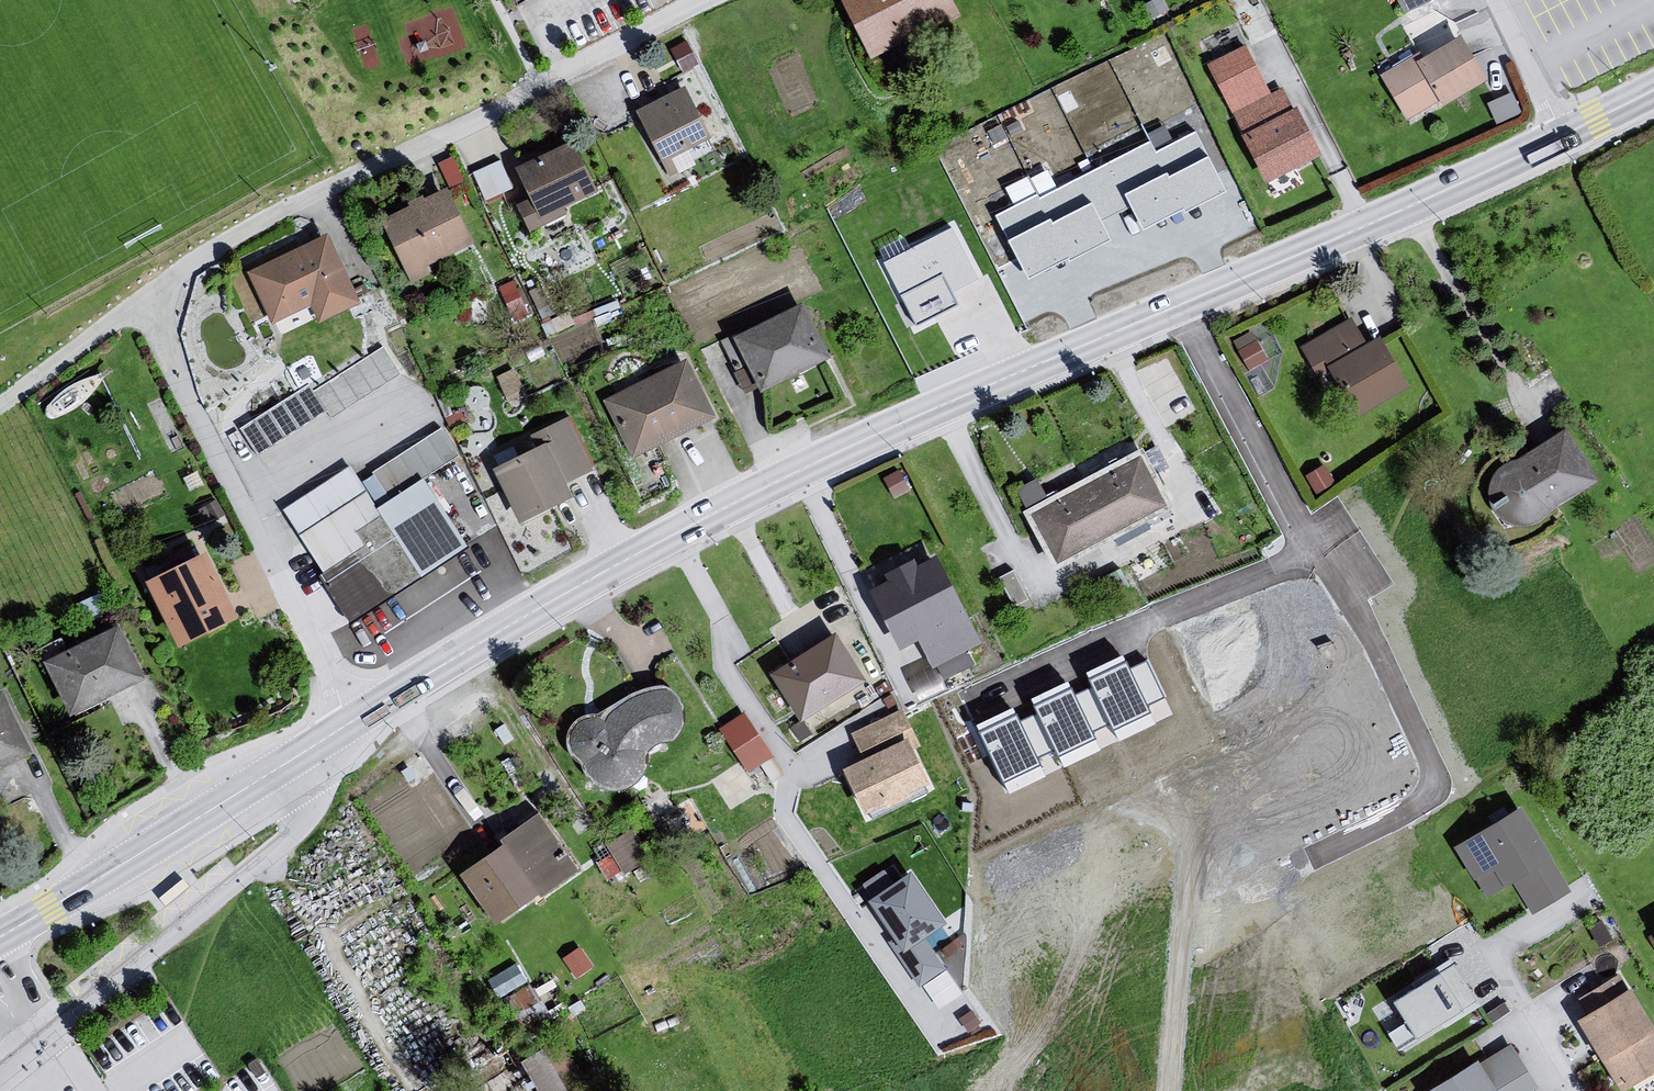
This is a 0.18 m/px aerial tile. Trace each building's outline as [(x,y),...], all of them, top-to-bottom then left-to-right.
[(865,63),(955,18),(946,0),(834,0),(865,63)] [(1410,66),(1377,80),(1404,126),(1434,107),(1438,115),(1482,83),(1453,39),(1410,66)] [(1205,69),(1231,118),(1267,100),(1241,51),(1205,69)] [(681,93),(631,116),(664,179),(710,152),(681,93)] [(1267,100),(1231,118),(1257,185),(1316,160),(1292,113),(1287,114),(1280,94),(1267,100)] [(570,146),(510,171),(539,229),(562,218),(556,210),(593,198),(570,146)] [(1206,146),(1195,154),(1213,180),(1224,173),(1206,146)] [(458,152),(441,156),(448,181),(465,177),(458,152)] [(485,196),(513,187),(504,158),(476,167),(485,196)] [(443,195),(376,226),(404,286),(471,252),(443,195)] [(1096,198),(1063,206),(1068,224),(1101,216),(1096,198)] [(877,263),(914,332),(990,290),(955,228),(877,263)] [(323,239),(237,275),(267,331),(305,309),(313,328),(354,309),(323,239)] [(799,306),(726,339),(755,397),(822,361),(799,306)] [(1348,321),(1297,351),(1312,386),(1325,380),(1320,369),(1361,346),(1348,321)] [(1320,369),(1325,380),(1351,421),(1405,392),(1377,341),(1361,346),(1320,369)] [(310,384),(240,429),(258,457),(328,413),(332,420),(402,376),(383,346),(314,390),(310,384)] [(679,364),(596,404),(626,458),(709,422),(679,364)] [(523,454),(486,473),(513,526),(563,501),(557,488),(591,471),(564,424),(519,442),(523,454)] [(1562,434),(1498,468),(1489,478),(1484,490),(1486,507),(1492,515),(1499,522),(1509,531),(1516,531),(1527,530),(1541,526),(1544,521),(1548,511),(1591,484),(1562,434)] [(1136,454),(1016,515),(1047,569),(1164,508),(1136,454)] [(1320,488),(1335,477),(1323,461),(1308,472),(1320,488)] [(346,471),(279,514),(343,621),(461,551),(419,482),(371,512),(346,471)] [(922,544),(865,576),(871,587),(862,592),(893,653),(911,644),(925,671),(978,648),(922,544)] [(198,555),(137,586),(169,652),(229,623),(198,555)] [(111,632),(36,666),(63,719),(138,684),(111,632)] [(831,641),(764,679),(795,729),(858,684),(831,641)] [(1150,713),(1126,662),(1090,679),(1114,730),(1150,713)] [(1095,739),(1071,688),(1035,705),(1060,756),(1095,739)] [(604,715),(598,721),(594,726),(585,725),(575,728),(570,733),(566,741),(566,750),(568,756),(571,760),(576,763),(581,767),(583,773),(584,779),(589,785),(597,790),(610,792),(620,792),(630,788),(636,780),(639,770),(641,757),(647,751),(653,749),(664,747),(672,741),(676,731),(677,717),(676,707),(667,697),(659,694),(643,695),(627,701),(614,708),(604,715)] [(720,724),(749,768),(774,751),(745,707),(720,724)] [(844,737),(855,767),(899,746),(911,740),(898,714),(844,737)] [(1040,765),(1016,714),(980,731),(1004,782),(1040,765)] [(855,767),(837,776),(858,821),(922,790),(899,746),(855,767)] [(1512,811),(1447,850),(1476,894),(1506,885),(1522,914),(1566,894),(1512,811)] [(495,849),(453,879),(494,931),(573,877),(535,819),(490,843),(495,849)] [(631,829),(611,838),(624,866),(644,857),(631,829)] [(913,872),(869,901),(923,988),(946,970),(928,937),(946,923),(913,872)] [(1479,1005),(1452,960),(1372,1008),(1400,1054),(1479,1005)] [(1570,1023),(1614,1090),(1624,1090),(1653,1075),(1653,1036),(1615,977),(1582,993),(1570,1023)] [(1424,1090),(1529,1090),(1531,1089),(1506,1049),(1475,1069),(1470,1062),(1424,1090)]
